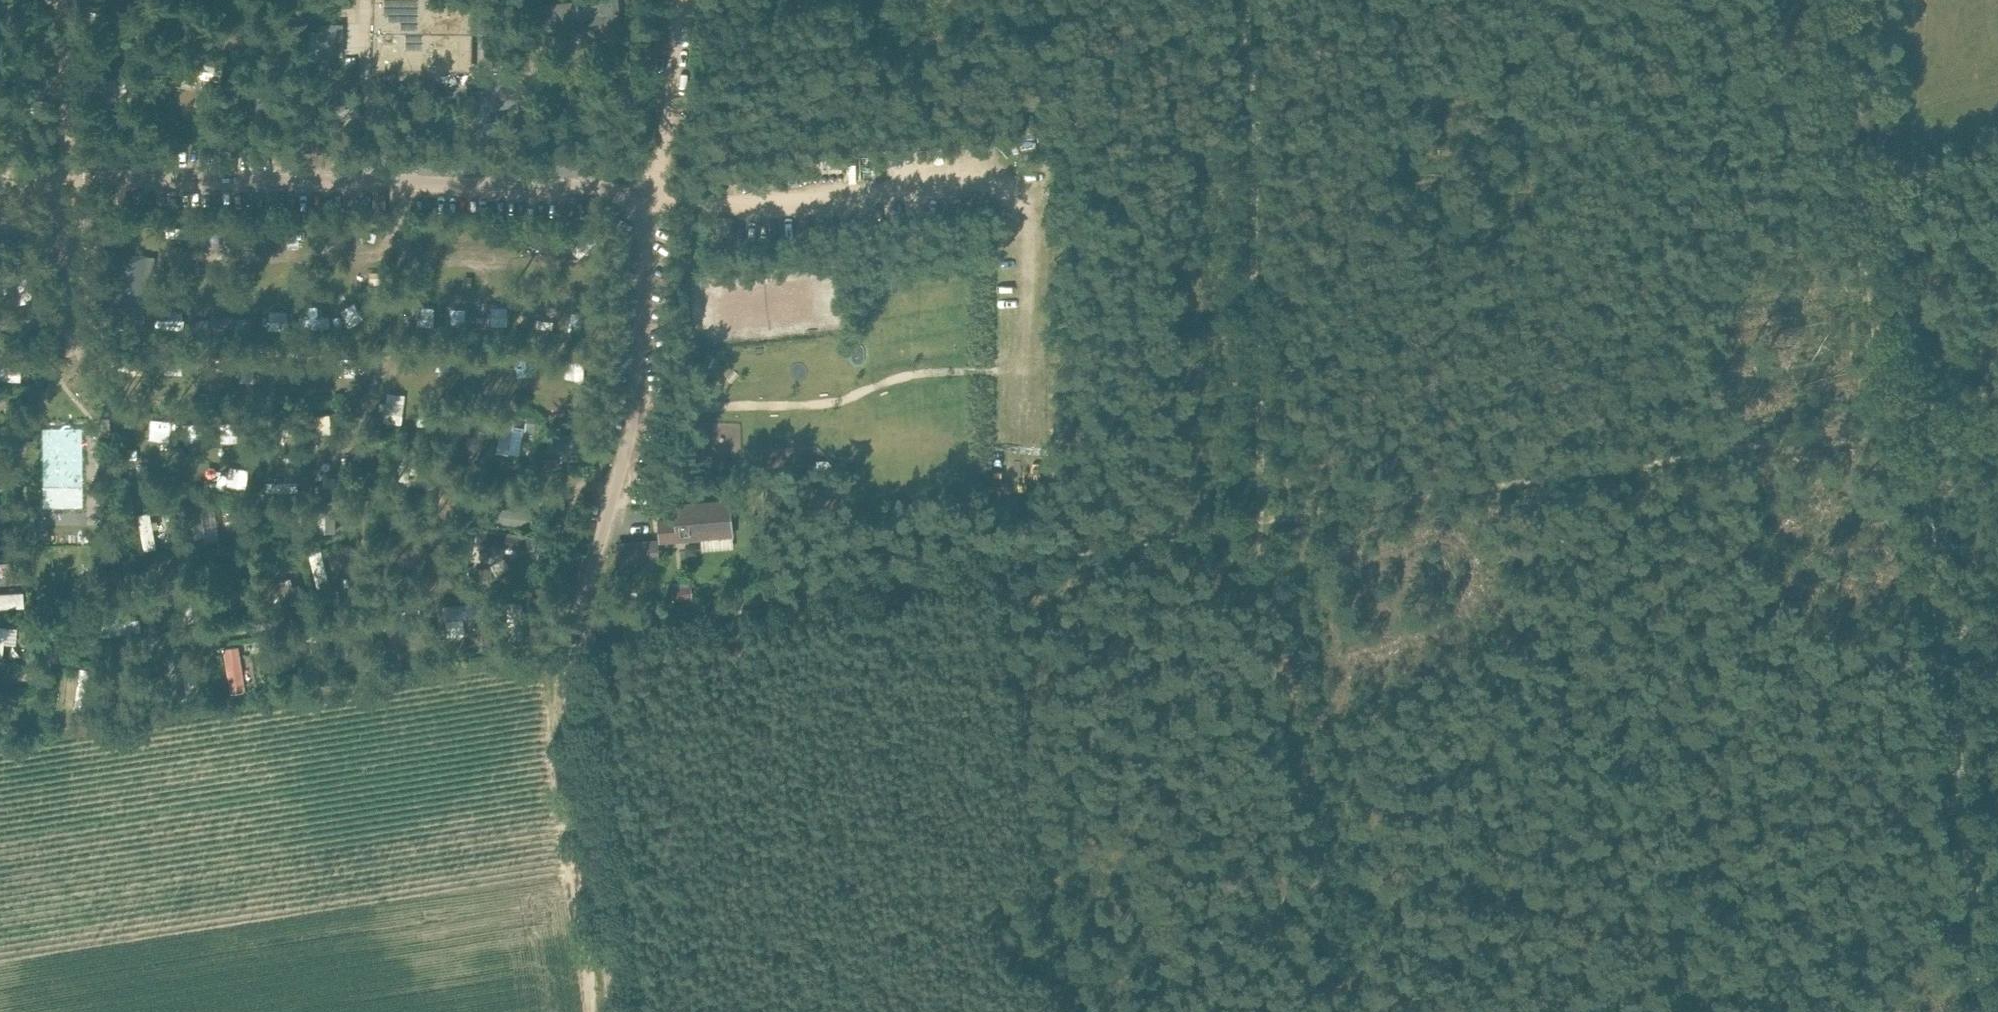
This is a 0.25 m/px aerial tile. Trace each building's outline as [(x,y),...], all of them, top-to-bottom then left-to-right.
[(373,69),(460,70),(461,33),(473,34),(474,0),(375,0),(373,69)] [(542,38),(547,37),(546,33),(566,31),(566,35),(602,31),(600,17),(619,15),(617,0),(596,0),(538,6),(542,38)] [(222,78),(223,64),(189,60),(187,74),(222,78)] [(297,248),(297,233),(280,234),(280,248),(297,248)] [(547,249),(547,237),(530,238),(531,250),(547,249)] [(116,262),(113,326),(143,328),(146,263),(116,262)] [(383,420),(402,420),(402,401),(383,401),(383,420)] [(501,417),(499,453),(516,453),(518,418),(501,417)] [(403,452),(403,478),(422,477),(422,452),(403,452)] [(677,519),(658,521),(659,532),(677,530),(678,539),(732,534),(729,500),(716,501),(715,485),(690,487),(692,503),(675,505),(677,519)] [(684,485),(674,486),(675,498),(685,497),(684,485)] [(493,506),(491,520),(533,525),(535,511),(493,506)] [(151,519),(163,516),(161,507),(138,512),(145,548),(157,546),(151,519)] [(217,509),(204,509),(204,538),(216,538),(217,509)] [(481,529),(479,545),(525,551),(525,549),(532,550),(534,538),(527,537),(527,535),(481,529)] [(657,540),(623,543),(624,561),(658,559),(657,540)] [(328,582),(321,550),(311,552),(318,584),(328,582)] [(268,584),(272,602),(302,594),(297,577),(268,584)] [(691,587),(672,588),(673,600),(692,599),(691,587)] [(23,608),(22,592),(0,593),(0,609),(23,608)] [(445,620),(483,619),(482,602),(444,603),(445,620)] [(16,642),(17,626),(0,625),(0,654),(2,654),(3,641),(16,642)] [(242,645),(228,646),(230,692),(245,691),(242,645)] [(66,704),(88,705),(89,667),(67,666),(66,704)]
